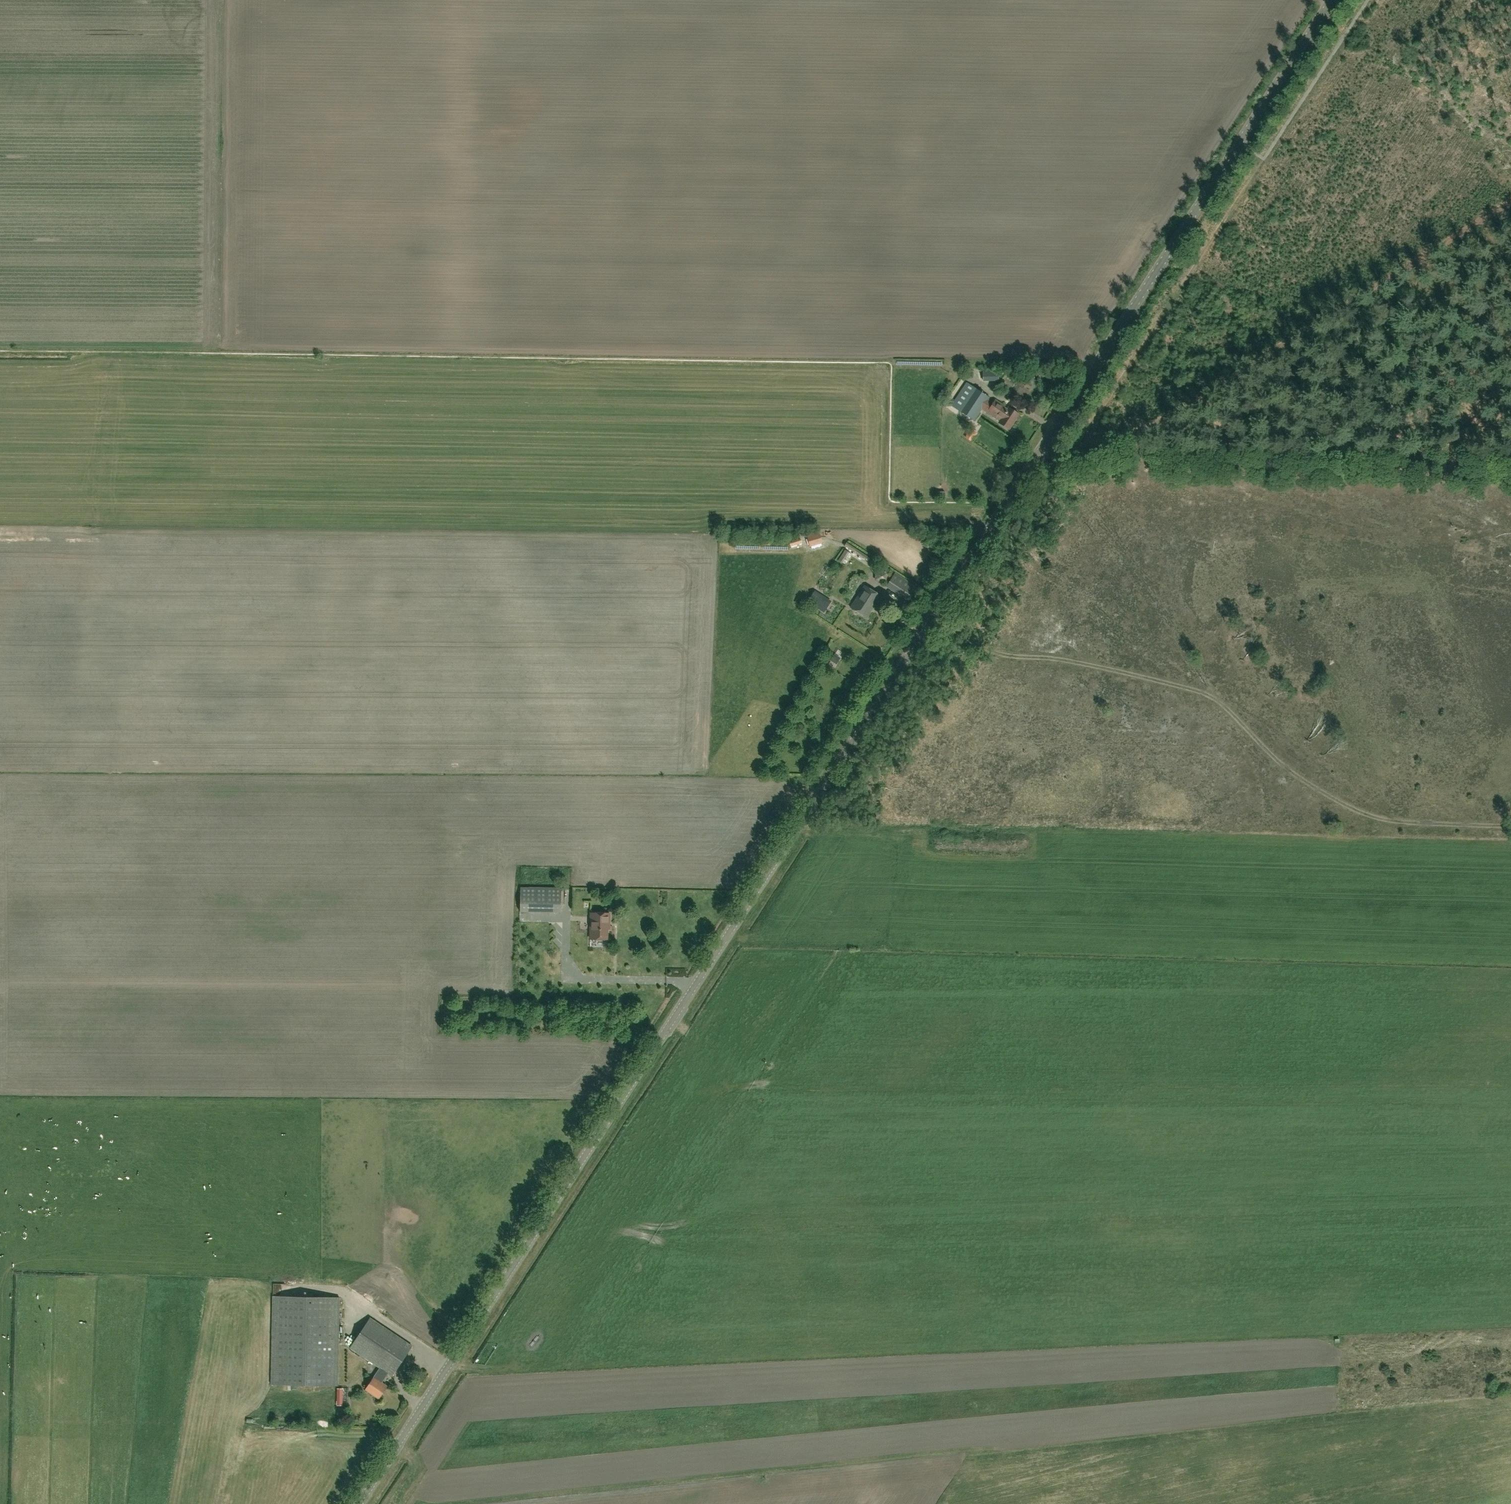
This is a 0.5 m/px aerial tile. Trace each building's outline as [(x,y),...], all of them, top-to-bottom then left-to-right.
[(1008,410),(1003,407),(1005,406),(995,399),(993,402),(988,399),(989,398),(967,383),(951,407),(973,421),(981,409),(1000,422),(1001,420),(1010,426),(1018,415),(1009,408),(1008,410)] [(971,442),(977,433),(971,429),(965,438),(971,442)] [(819,533),(808,536),(810,546),(821,543),(819,533)] [(844,546),(853,551),(868,561),(871,558),(868,556),(846,542),(844,546)] [(844,551),(838,562),(842,565),(849,555),(844,551)] [(909,601),(917,589),(895,574),(887,586),(909,601)] [(867,619),(881,597),(865,586),(851,608),(867,619)] [(813,595),(807,603),(815,608),(821,600),(813,595)] [(520,912),(561,913),(561,888),(521,888),(520,912)] [(590,940),(607,940),(608,930),(610,930),(610,914),(591,914),(590,940)] [(339,1297),(273,1296),(271,1385),(338,1386),(339,1297)] [(365,1389),(379,1398),(387,1387),(381,1383),(388,1373),(392,1376),(412,1346),(370,1318),(350,1348),(380,1368),(374,1378),(373,1378),(365,1389)]
